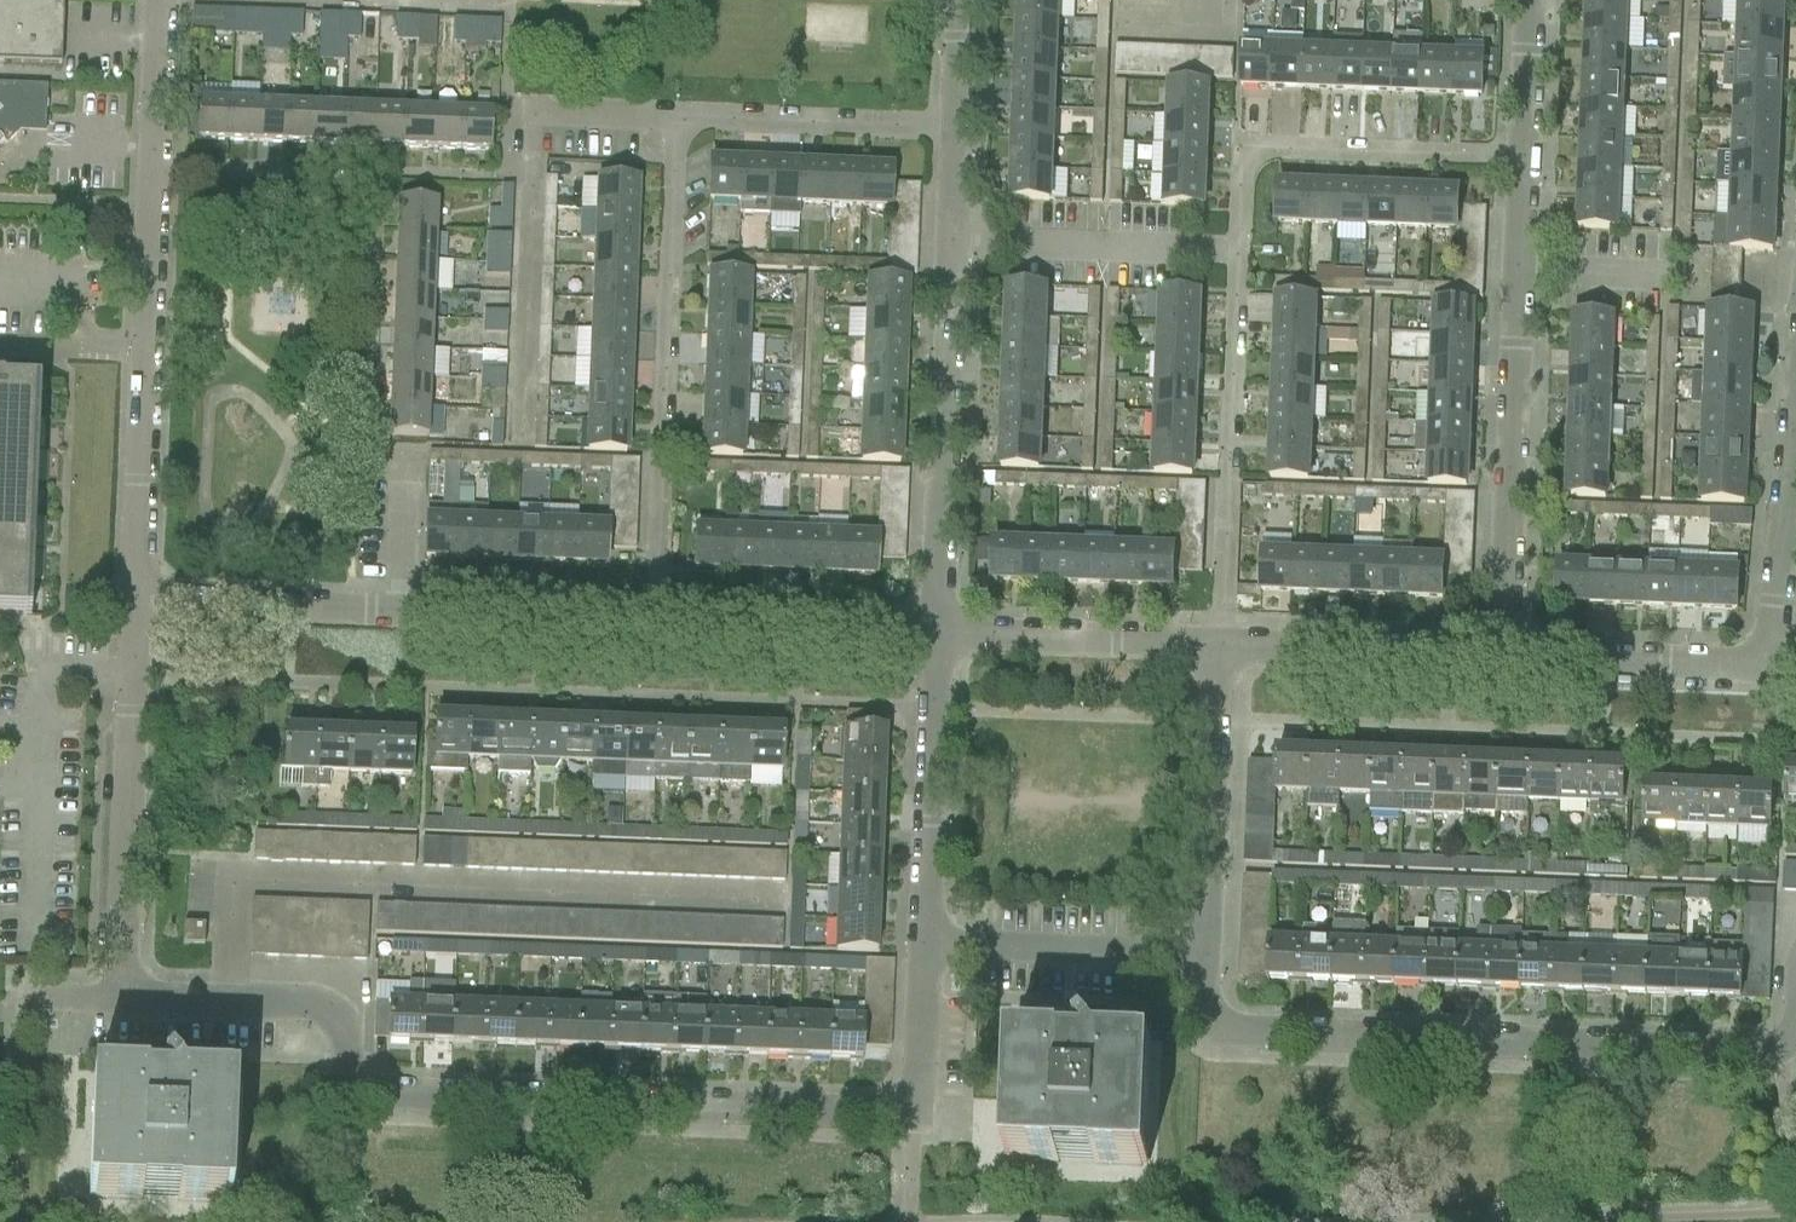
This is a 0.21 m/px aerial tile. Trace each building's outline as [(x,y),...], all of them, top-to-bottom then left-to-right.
[(61,65),(64,0),(0,0),(0,63),(61,65)] [(1019,18),(1057,19),(1057,0),(1020,0),(1019,18)] [(1587,17),(1624,19),(1625,0),(1587,0),(1587,17)] [(1669,20),(1681,21),(1681,10),(1682,0),(1670,0),(1669,20)] [(1688,10),(1700,11),(1700,0),(1689,0),(1688,10)] [(1739,25),(1781,27),(1782,0),(1740,0),(1739,25)] [(1098,2),(1098,21),(1109,21),(1110,2),(1098,2)] [(222,34),(231,35),(232,10),(223,10),(222,34)] [(232,10),(231,35),(244,35),(245,11),(232,10)] [(264,12),(262,52),(289,53),(289,37),(291,13),(264,12)] [(291,13),(289,37),(302,38),(303,13),(291,13)] [(338,40),(348,40),(349,16),(339,15),(338,40)] [(349,16),(348,40),(360,40),(360,16),(349,16)] [(1586,17),(1585,47),(1623,49),(1624,19),(1586,17)] [(396,42),(406,43),(407,18),(397,18),(396,42)] [(407,18),(406,43),(417,43),(418,19),(407,18)] [(1019,18),(1018,48),(1055,49),(1057,19),(1019,18)] [(466,21),(454,20),(453,45),(464,45),(466,21)] [(1098,21),(1097,39),(1109,40),(1109,21),(1098,21)] [(500,22),(489,22),(488,46),(499,47),(500,22)] [(1737,57),(1780,59),(1781,27),(1739,25),(1737,57)] [(1669,32),(1668,50),(1680,51),(1680,32),(1669,32)] [(1392,53),(1391,91),(1421,93),(1422,55),(1423,36),(1393,35),(1392,53)] [(1687,36),(1686,55),(1698,55),(1699,37),(1687,36)] [(1452,56),(1451,94),(1482,95),(1482,78),(1496,79),(1497,52),(1483,51),(1483,43),(1453,42),(1452,56)] [(1114,74),(1114,75),(1129,76),(1129,74),(1130,45),(1116,45),(1115,69),(1114,74)] [(1129,74),(1129,76),(1144,76),(1144,75),(1145,46),(1130,45),(1129,74)] [(1144,75),(1144,76),(1159,77),(1159,75),(1160,47),(1145,46),(1144,75)] [(1159,75),(1159,77),(1174,77),(1174,76),(1175,47),(1160,47),(1159,75)] [(1174,76),(1174,77),(1188,78),(1188,76),(1190,48),(1175,47),(1174,76)] [(1585,47),(1584,77),(1622,79),(1623,49),(1585,47)] [(1018,48),(1017,78),(1054,79),(1055,49),(1018,48)] [(1188,76),(1188,78),(1203,79),(1203,77),(1204,48),(1190,48),(1188,76)] [(1203,77),(1203,79),(1218,79),(1218,78),(1219,49),(1204,48),(1203,77)] [(1240,86),(1271,87),(1273,49),(1242,48),(1240,86)] [(1218,78),(1218,79),(1233,80),(1234,49),(1219,49),(1218,78)] [(1271,87),(1301,88),(1303,50),(1273,49),(1271,87)] [(1301,88),(1331,89),(1333,51),(1303,50),(1301,88)] [(1668,50),(1667,69),(1679,70),(1680,51),(1668,50)] [(1331,89),(1361,90),(1362,52),(1333,51),(1331,89)] [(1361,90),(1391,91),(1392,53),(1362,52),(1361,90)] [(1421,93),(1451,94),(1452,56),(1422,55),(1421,93)] [(1686,55),(1686,74),(1697,74),(1698,55),(1686,55)] [(1724,56),(1722,89),(1736,89),(1778,91),(1780,59),(1737,57),(1724,56)] [(1096,62),(1095,81),(1107,81),(1108,63),(1096,62)] [(1584,77),(1583,107),(1620,109),(1622,79),(1584,77)] [(1017,78),(1015,108),(1053,109),(1054,79),(1017,78)] [(1095,81),(1095,100),(1106,100),(1107,81),(1095,81)] [(1114,82),(1114,101),(1125,101),(1126,82),(1114,82)] [(1169,84),(1168,113),(1206,115),(1208,86),(1169,84)] [(48,88),(48,87),(0,85),(0,146),(4,142),(6,146),(28,126),(44,127),(44,134),(46,135),(48,88)] [(1736,89),(1734,121),(1777,123),(1778,91),(1736,89)] [(1666,91),(1665,110),(1677,111),(1678,92),(1666,91)] [(196,140),(226,141),(228,102),(198,100),(196,140)] [(1685,100),(1684,119),(1696,119),(1696,100),(1685,100)] [(226,141),(255,143),(257,103),(228,102),(226,141)] [(255,143),(284,144),(286,104),(257,103),(255,143)] [(284,144),(314,145),(315,106),(286,104),(284,144)] [(314,145),(343,147),(345,107),(315,106),(314,145)] [(343,147),(372,148),(374,108),(345,107),(343,147)] [(1583,107),(1582,137),(1619,139),(1620,109),(1583,107)] [(372,148),(402,149),(403,110),(374,108),(372,148)] [(1015,108),(1014,138),(1052,139),(1053,109),(1015,108)] [(402,149),(431,151),(433,111),(403,110),(402,149)] [(1665,110),(1665,129),(1676,129),(1677,111),(1665,110)] [(431,151),(460,152),(462,112),(433,111),(431,151)] [(462,112),(460,152),(489,153),(491,115),(491,114),(462,112)] [(1168,113),(1167,144),(1205,145),(1206,115),(1168,113)] [(1684,119),(1683,137),(1695,138),(1696,119),(1684,119)] [(1734,121),(1733,153),(1776,154),(1777,123),(1734,121)] [(1094,122),(1093,141),(1105,141),(1105,123),(1094,122)] [(1113,122),(1112,141),(1124,142),(1124,123),(1113,122)] [(1582,137),(1581,167),(1618,168),(1619,139),(1582,137)] [(1014,138),(1013,167),(1051,169),(1052,139),(1014,138)] [(1093,141),(1092,160),(1104,160),(1105,141),(1093,141)] [(1112,141),(1111,160),(1123,160),(1124,142),(1112,141)] [(1167,144),(1166,174),(1204,175),(1205,145),(1167,144)] [(1664,151),(1663,170),(1675,171),(1675,152),(1664,151)] [(1733,153),(1732,185),(1774,186),(1776,154),(1733,153)] [(708,199),(739,201),(740,163),(710,161),(708,199)] [(739,201),(738,215),(754,216),(754,201),(769,202),(770,164),(740,163),(739,201)] [(769,202),(799,203),(800,165),(770,164),(769,202)] [(1682,164),(1681,182),(1693,183),(1694,164),(1682,164)] [(799,203),(829,204),(830,166),(800,165),(799,203)] [(829,204),(859,205),(860,167),(830,166),(829,204)] [(890,198),(891,183),(891,169),(860,167),(859,205),(890,207),(890,198)] [(1012,198),(1012,199),(1049,201),(1049,200),(1051,169),(1013,167),(1012,198)] [(1581,167),(1580,197),(1617,198),(1618,168),(1581,167)] [(1663,170),(1662,189),(1674,189),(1675,171),(1663,170)] [(1164,204),(1164,206),(1203,208),(1203,206),(1204,175),(1166,174),(1164,204)] [(544,177),(543,208),(555,208),(556,177),(544,177)] [(599,179),(597,210),(635,212),(636,181),(599,179)] [(1681,182),(1680,201),(1692,202),(1693,183),(1681,182)] [(891,183),(890,198),(918,199),(919,184),(891,183)] [(1091,184),(1091,202),(1102,203),(1103,184),(1091,184)] [(1110,184),(1110,203),(1121,204),(1122,185),(1110,184)] [(1275,221),(1306,223),(1308,185),(1277,184),(1275,221)] [(499,211),(511,211),(512,186),(500,185),(499,211)] [(1306,223),(1336,224),(1338,186),(1308,185),(1306,223)] [(1732,185),(1730,216),(1773,218),(1774,186),(1732,185)] [(1336,224),(1366,225),(1368,187),(1338,186),(1336,224)] [(1368,187),(1366,225),(1396,226),(1397,188),(1368,187)] [(1396,226),(1426,227),(1427,190),(1397,188),(1396,226)] [(1457,222),(1458,207),(1458,191),(1427,190),(1426,227),(1457,229),(1457,222)] [(1617,198),(1580,197),(1579,228),(1615,229),(1617,198)] [(890,198),(890,207),(889,213),(918,214),(918,199),(890,198)] [(1660,231),(1660,232),(1671,233),(1672,233),(1672,231),(1673,214),(1673,200),(1662,200),(1661,213),(1660,231)] [(398,201),(397,230),(435,232),(436,202),(398,201)] [(1458,207),(1457,222),(1485,223),(1486,208),(1458,207)] [(597,210),(596,240),(634,242),(635,212),(597,210)] [(889,213),(889,228),(917,229),(918,214),(889,213)] [(1728,249),(1741,250),(1772,251),(1773,218),(1730,216),(1730,225),(1728,249)] [(542,219),(542,238),(553,238),(554,220),(542,219)] [(1457,222),(1457,229),(1456,237),(1485,238),(1485,223),(1457,222)] [(889,228),(888,243),(917,244),(917,229),(889,228)] [(397,230),(396,260),(434,261),(435,232),(397,230)] [(1679,232),(1679,248),(1690,249),(1690,247),(1691,230),(1679,230),(1679,232)] [(1456,237),(1456,252),(1484,253),(1485,238),(1456,237)] [(542,238),(541,257),(553,257),(553,238),(542,238)] [(596,240),(595,270),(633,272),(634,242),(596,240)] [(888,243),(888,258),(916,259),(917,244),(888,243)] [(1712,248),(1712,264),(1740,265),(1741,250),(1728,249),(1712,248)] [(1456,252),(1455,267),(1483,268),(1484,253),(1456,252)] [(485,254),(485,263),(509,264),(509,255),(485,254)] [(706,255),(706,267),(725,268),(725,256),(706,255)] [(748,257),(748,269),(766,269),(767,258),(748,257)] [(767,258),(766,269),(785,270),(786,258),(767,258)] [(888,263),(887,274),(915,276),(915,274),(916,259),(888,258),(888,263)] [(808,259),(808,271),(826,272),(827,260),(808,259)] [(396,260),(395,289),(433,290),(451,291),(452,262),(434,261),(396,260)] [(827,260),(826,272),(845,273),(846,261),(827,260)] [(869,262),(868,274),(887,274),(888,263),(869,262)] [(485,263),(484,276),(508,277),(509,264),(485,263)] [(1712,264),(1711,279),(1740,280),(1740,265),(1712,264)] [(1455,267),(1455,282),(1483,283),(1483,268),(1455,267)] [(595,270),(594,301),(631,302),(633,272),(595,270)] [(710,274),(709,304),(747,306),(748,276),(710,274)] [(793,278),(792,296),(804,297),(805,278),(793,278)] [(812,278),(811,297),(823,298),(824,279),(812,278)] [(540,279),(539,298),(551,299),(552,280),(540,279)] [(1273,279),(1272,290),(1291,291),(1292,279),(1273,279)] [(1711,279),(1710,294),(1739,295),(1740,280),(1711,279)] [(1315,280),(1314,292),(1333,293),(1334,281),(1315,280)] [(868,281),(867,311),(905,312),(906,282),(868,281)] [(1334,281),(1333,293),(1363,294),(1364,282),(1334,281)] [(1454,286),(1454,297),(1482,299),(1483,283),(1455,282),(1454,286)] [(1375,283),(1374,294),(1393,295),(1393,283),(1375,283)] [(1393,283),(1393,295),(1412,296),(1412,284),(1393,283)] [(1435,285),(1435,297),(1454,297),(1454,286),(1435,285)] [(1007,286),(1006,316),(1044,318),(1044,311),(1045,288),(1025,287),(1007,286)] [(395,289),(394,318),(432,320),(433,290),(395,289)] [(1089,290),(1088,308),(1100,309),(1100,290),(1089,290)] [(1108,290),(1107,309),(1119,310),(1119,291),(1108,290)] [(1160,316),(1160,322),(1198,324),(1199,294),(1167,293),(1161,293),(1160,316)] [(1710,294),(1710,309),(1738,310),(1739,295),(1710,294)] [(539,298),(538,317),(550,317),(551,299),(539,298)] [(1276,298),(1275,328),(1313,329),(1314,299),(1276,298)] [(594,301),(592,331),(630,332),(631,302),(594,301)] [(1333,301),(1332,317),(1349,318),(1349,309),(1349,302),(1333,301)] [(1360,301),(1359,319),(1371,320),(1372,301),(1360,301)] [(1378,320),(1378,331),(1389,332),(1391,302),(1379,301),(1378,320)] [(257,332),(304,331),(304,303),(286,303),(287,309),(256,309),(257,332)] [(709,304),(708,334),(746,336),(747,306),(709,304)] [(1435,304),(1434,334),(1472,335),(1474,305),(1435,304)] [(1667,308),(1666,320),(1666,327),(1677,327),(1678,308),(1667,308)] [(1709,309),(1708,342),(1750,344),(1752,311),(1738,310),(1710,309),(1709,309)] [(867,311),(865,340),(903,342),(905,312),(867,311)] [(482,312),(481,322),(506,323),(507,313),(482,312)] [(1006,316),(1005,346),(1043,348),(1044,318),(1006,316)] [(1575,316),(1574,346),(1611,348),(1612,318),(1575,316)] [(394,318),(393,348),(431,349),(432,320),(394,318)] [(1648,319),(1647,338),(1659,338),(1660,319),(1648,319)] [(791,320),(791,338),(802,339),(803,320),(791,320)] [(810,321),(810,340),(821,340),(822,322),(810,321)] [(506,323),(481,322),(481,334),(506,335),(506,323)] [(1160,322),(1159,352),(1197,354),(1198,324),(1160,322)] [(1275,328),(1274,358),(1312,359),(1313,329),(1275,328)] [(1087,330),(1086,349),(1098,349),(1099,331),(1087,330)] [(592,331),(591,361),(629,362),(630,332),(592,331)] [(1106,331),(1105,350),(1117,350),(1118,332),(1106,331)] [(708,334),(707,364),(745,366),(746,336),(708,334)] [(1434,334),(1433,364),(1471,365),(1472,335),(1434,334)] [(791,338),(790,357),(802,358),(802,339),(791,338)] [(538,340),(537,358),(549,359),(549,340),(538,340)] [(810,340),(809,359),(821,359),(821,340),(810,340)] [(865,340),(864,370),(902,372),(903,342),(865,340)] [(1358,342),(1357,361),(1369,361),(1370,343),(1358,342)] [(1377,342),(1376,361),(1388,362),(1389,343),(1377,342)] [(1708,342),(1706,374),(1749,375),(1750,344),(1708,342)] [(1005,346),(1004,376),(1042,377),(1057,378),(1058,349),(1043,349),(1043,348),(1005,346)] [(1574,346),(1572,376),(1610,378),(1611,348),(1574,346)] [(393,348),(391,377),(429,379),(431,349),(393,348)] [(1086,349),(1085,368),(1097,368),(1098,349),(1086,349)] [(1105,350),(1104,369),(1116,369),(1117,350),(1105,350)] [(1159,352),(1157,382),(1196,384),(1197,354),(1159,352)] [(1666,353),(1665,372),(1676,373),(1677,354),(1666,353)] [(537,358),(536,377),(548,378),(549,359),(537,358)] [(1274,358),(1273,387),(1311,389),(1312,359),(1274,358)] [(591,361),(590,391),(628,392),(629,362),(591,361)] [(1357,361),(1357,380),(1368,380),(1369,361),(1357,361)] [(1376,361),(1376,380),(1387,380),(1388,362),(1376,361)] [(1646,361),(1645,380),(1657,380),(1658,361),(1646,361)] [(707,364),(705,394),(743,396),(745,366),(707,364)] [(1433,364),(1432,393),(1470,395),(1471,365),(1433,364)] [(479,370),(479,380),(503,381),(504,371),(479,370)] [(808,370),(807,399),(819,399),(820,370),(808,370)] [(864,370),(863,400),(901,402),(902,372),(864,370)] [(1665,372),(1664,391),(1676,391),(1676,373),(1665,372)] [(1706,374),(1705,405),(1748,407),(1749,375),(1706,374)] [(1004,376),(1003,406),(1041,407),(1042,377),(1004,376)] [(1572,376),(1571,406),(1608,407),(1610,378),(1572,376)] [(391,377),(390,407),(428,408),(429,379),(391,377)] [(503,381),(479,380),(478,392),(503,393),(503,381)] [(789,380),(788,398),(800,399),(801,380),(789,380)] [(1645,380),(1645,398),(1656,399),(1657,380),(1645,380)] [(25,618),(35,385),(3,384),(3,382),(0,382),(0,617),(25,618)] [(1157,382),(1156,412),(1194,414),(1196,384),(1157,382)] [(1273,387),(1272,417),(1310,419),(1325,419),(1326,389),(1311,389),(1273,387)] [(1085,390),(1084,409),(1096,409),(1096,391),(1085,390)] [(590,391),(589,421),(626,422),(628,392),(590,391)] [(1103,391),(1103,410),(1114,410),(1115,392),(1103,391)] [(1432,393),(1431,423),(1469,425),(1470,395),(1432,393)] [(705,394),(704,424),(742,426),(743,396),(705,394)] [(788,398),(788,417),(799,418),(800,399),(788,398)] [(807,399),(806,418),(818,418),(819,399),(807,399)] [(535,400),(534,419),(546,419),(547,400),(535,400)] [(863,400),(862,430),(900,432),(901,402),(863,400)] [(1356,402),(1355,420),(1367,421),(1367,402),(1356,402)] [(1375,402),(1374,421),(1386,421),(1387,403),(1375,402)] [(1705,405),(1704,437),(1747,439),(1748,407),(1705,405)] [(1003,406),(1002,436),(1039,437),(1041,407),(1003,406)] [(1571,406),(1570,435),(1607,437),(1608,407),(1571,406)] [(390,407),(389,436),(391,436),(424,438),(427,438),(442,438),(444,409),(428,408),(391,407),(390,407)] [(1084,409),(1083,428),(1095,428),(1096,409),(1084,409)] [(1103,410),(1102,429),(1114,429),(1114,410),(1103,410)] [(1156,412),(1155,442),(1193,443),(1194,414),(1156,412)] [(1272,417),(1271,447),(1309,449),(1310,419),(1272,417)] [(1663,417),(1662,436),(1674,436),(1675,417),(1663,417)] [(534,419),(534,437),(545,438),(546,419),(534,419)] [(1355,420),(1354,439),(1366,440),(1367,421),(1355,420)] [(1644,420),(1643,439),(1655,439),(1655,420),(1644,420)] [(589,421),(587,451),(625,452),(626,422),(589,421)] [(1374,421),(1373,440),(1385,440),(1386,421),(1374,421)] [(1431,423),(1430,453),(1467,455),(1469,425),(1431,423)] [(490,447),(501,448),(502,424),(491,424),(490,447)] [(703,455),(741,457),(741,456),(742,426),(704,424),(703,455)] [(861,461),(860,462),(899,463),(900,432),(862,430),(861,461)] [(1570,435),(1568,465),(1606,467),(1607,437),(1570,435)] [(1001,467),(1001,468),(1038,469),(1038,468),(1039,437),(1002,436),(1001,467)] [(1662,436),(1661,454),(1673,455),(1674,436),(1662,436)] [(1704,437),(1703,469),(1746,470),(1747,439),(1704,437)] [(1643,439),(1642,457),(1654,458),(1655,439),(1643,439)] [(787,440),(786,459),(798,460),(798,441),(787,440)] [(805,441),(805,460),(816,460),(817,442),(805,441)] [(1155,442),(1154,474),(1192,475),(1193,443),(1155,442)] [(1269,478),(1308,480),(1308,479),(1309,449),(1271,447),(1269,478)] [(1354,450),(1353,482),(1364,482),(1366,451),(1354,450)] [(429,452),(428,464),(447,465),(448,453),(429,452)] [(1082,452),(1081,471),(1093,471),(1094,453),(1082,452)] [(1101,453),(1100,472),(1112,472),(1112,453),(1101,453)] [(1429,484),(1428,485),(1466,486),(1466,485),(1467,455),(1430,453),(1429,484)] [(472,454),(471,466),(490,466),(490,455),(472,454)] [(490,455),(490,466),(509,467),(509,455),(490,455)] [(532,456),(531,468),(550,469),(551,457),(532,456)] [(551,457),(550,469),(569,469),(569,458),(551,457)] [(592,458),(592,470),(611,471),(611,459),(592,458)] [(611,471),(610,474),(640,475),(640,460),(611,459),(611,471)] [(698,463),(698,474),(717,475),(717,463),(698,463)] [(740,464),(740,476),(759,477),(759,465),(740,464)] [(1372,464),(1372,483),(1383,483),(1384,464),(1372,464)] [(759,465),(759,477),(777,477),(778,466),(759,465)] [(1567,496),(1567,497),(1605,499),(1605,497),(1606,467),(1568,465),(1567,496)] [(800,467),(800,478),(819,479),(819,467),(800,467)] [(819,467),(819,479),(837,480),(838,468),(819,467)] [(861,469),(860,481),(879,482),(880,470),(861,469)] [(1702,502),(1745,504),(1745,503),(1746,470),(1703,469),(1702,502)] [(879,482),(879,484),(908,485),(908,471),(880,470),(879,482)] [(610,474),(610,489),(639,490),(640,475),(610,474)] [(996,474),(996,486),(1026,487),(1027,476),(996,474)] [(428,501),(426,557),(456,558),(457,520),(459,477),(443,476),(442,502),(428,501)] [(1038,476),(1038,488),(1056,489),(1057,477),(1038,476)] [(1057,477),(1056,489),(1075,489),(1076,478),(1057,477)] [(1098,479),(1098,490),(1117,491),(1117,479),(1098,479)] [(1117,479),(1117,491),(1135,492),(1136,480),(1117,479)] [(1159,481),(1158,493),(1177,494),(1178,482),(1159,481)] [(1641,481),(1640,500),(1652,501),(1653,482),(1641,481)] [(1177,494),(1177,496),(1206,497),(1206,483),(1178,482),(1177,494)] [(1660,482),(1659,501),(1671,501),(1672,483),(1660,482)] [(879,484),(878,499),(907,500),(908,485),(879,484)] [(1265,486),(1265,497),(1283,498),(1284,486),(1265,486)] [(1307,487),(1307,499),(1325,500),(1326,488),(1307,487)] [(1326,488),(1325,500),(1344,500),(1345,489),(1326,488)] [(610,489),(609,504),(638,505),(639,490),(610,489)] [(1367,490),(1366,501),(1385,502),(1386,490),(1367,490)] [(1386,490),(1385,502),(1404,503),(1404,491),(1386,490)] [(980,491),(979,506),(991,506),(991,491),(980,491)] [(1427,492),(1427,504),(1445,505),(1446,493),(1427,492)] [(1445,505),(1445,507),(1474,508),(1474,494),(1446,493),(1445,505)] [(1177,496),(1176,511),(1205,513),(1206,497),(1177,496)] [(878,499),(878,514),(907,515),(907,500),(878,499)] [(609,504),(609,519),(638,520),(638,505),(609,504)] [(1560,504),(1560,516),(1578,517),(1579,505),(1560,504)] [(1602,506),(1601,518),(1620,518),(1621,507),(1602,506)] [(1445,507),(1445,522),(1473,523),(1474,508),(1445,507)] [(1621,507),(1620,518),(1639,519),(1639,507),(1621,507)] [(1662,508),(1662,520),(1680,521),(1681,509),(1662,508)] [(1681,509),(1680,521),(1699,521),(1700,510),(1681,509)] [(1711,510),(1710,526),(1721,527),(1751,528),(1752,512),(1711,510)] [(1176,511),(1176,527),(1204,528),(1205,513),(1176,511)] [(756,532),(755,570),(785,571),(786,533),(787,516),(757,514),(756,532)] [(878,514),(877,529),(906,530),(907,515),(878,514)] [(609,519),(608,526),(608,534),(637,535),(638,520),(609,519)] [(456,558),(486,559),(488,521),(457,520),(456,558)] [(486,559),(516,561),(518,523),(488,521),(486,559)] [(1445,522),(1444,537),(1473,538),(1473,523),(1445,522)] [(516,561),(546,562),(548,524),(518,523),(516,561)] [(546,562),(576,563),(578,525),(548,524),(546,562)] [(578,525),(576,563),(607,564),(607,549),(608,534),(608,526),(578,525)] [(1176,527),(1175,542),(1204,543),(1204,528),(1176,527)] [(694,567),(725,569),(726,530),(695,529),(694,567)] [(877,529),(877,537),(877,544),(905,545),(906,530),(877,529)] [(725,569),(755,570),(756,532),(726,530),(725,569)] [(785,571),(815,572),(816,534),(786,533),(785,571)] [(637,535),(608,534),(607,549),(636,550),(637,535)] [(815,572),(845,573),(846,535),(816,534),(815,572)] [(846,535),(845,573),(875,575),(876,559),(877,544),(877,537),(846,535)] [(1262,552),(1261,590),(1292,591),(1293,553),(1291,553),(1292,536),(1263,535),(1262,552)] [(1444,537),(1443,552),(1472,553),(1473,538),(1444,537)] [(991,579),(1022,581),(1024,542),(993,541),(991,579)] [(1022,581),(1052,582),(1054,544),(1024,542),(1022,581)] [(1175,542),(1175,548),(1174,557),(1203,558),(1204,543),(1175,542)] [(905,545),(877,544),(876,559),(905,560),(905,545)] [(1052,582),(1082,583),(1084,545),(1054,544),(1052,582)] [(1082,583),(1112,584),(1114,546),(1084,545),(1082,583)] [(1112,584),(1142,585),(1144,547),(1114,546),(1112,584)] [(1144,547),(1142,585),(1173,587),(1174,572),(1174,557),(1175,548),(1144,547)] [(1443,552),(1443,559),(1443,567),(1472,568),(1472,553),(1443,552)] [(1292,591),(1321,593),(1323,554),(1293,553),(1292,591)] [(1321,593),(1351,594),(1353,555),(1323,554),(1321,593)] [(1351,594),(1381,595),(1383,557),(1353,555),(1351,594)] [(1203,558),(1174,557),(1174,572),(1203,573),(1203,558)] [(1381,595),(1411,596),(1413,558),(1383,557),(1381,595)] [(1413,558),(1411,596),(1442,597),(1442,582),(1443,567),(1443,559),(1413,558)] [(1556,602),(1587,603),(1588,565),(1557,563),(1556,602)] [(1587,603),(1617,604),(1618,566),(1588,565),(1587,603)] [(1617,604),(1647,606),(1648,567),(1618,566),(1617,604)] [(1472,568),(1443,567),(1442,582),(1471,583),(1472,568)] [(1647,606),(1677,607),(1678,569),(1648,567),(1647,606)] [(1677,607),(1707,608),(1708,570),(1678,569),(1677,607)] [(1708,570),(1707,608),(1738,610),(1739,571),(1708,570)] [(845,712),(845,730),(883,731),(884,714),(845,712)] [(424,771),(465,773),(466,758),(468,716),(455,716),(455,719),(436,718),(436,716),(435,716),(434,746),(425,746),(424,771)] [(466,758),(497,759),(499,721),(499,719),(498,719),(498,721),(479,720),(480,717),(468,716),(466,758)] [(497,759),(497,774),(528,775),(529,761),(531,718),(518,718),(518,721),(499,721),(497,759)] [(554,771),(560,762),(562,723),(562,721),(561,721),(561,723),(542,722),(542,719),(531,718),(529,761),(536,770),(554,771)] [(560,762),(592,763),(593,721),(581,720),(581,724),(562,723),(560,762)] [(592,763),(591,778),(623,779),(625,724),(624,724),(624,726),(606,725),(606,721),(593,721),(592,763)] [(625,724),(623,779),(654,780),(656,723),(644,723),(644,726),(625,726),(625,724)] [(656,723),(654,780),(686,782),(688,726),(687,726),(687,728),(669,727),(669,724),(656,723)] [(688,726),(686,782),(717,783),(719,726),(707,726),(707,729),(688,728),(688,726)] [(719,726),(717,783),(748,784),(749,770),(751,729),(750,729),(750,731),(731,730),(732,727),(719,726)] [(752,729),(751,729),(749,770),(781,771),(783,728),(770,728),(770,731),(751,731),(752,729)] [(796,728),(796,749),(809,750),(810,729),(796,728)] [(301,787),(315,788),(318,729),(306,729),(306,732),(287,731),(287,730),(285,730),(284,770),(302,771),(301,787)] [(318,729),(315,788),(330,788),(330,772),(348,773),(349,732),(349,734),(330,733),(331,730),(318,729)] [(845,730),(844,762),(886,764),(886,751),(883,751),(884,733),(885,733),(885,731),(883,731),(845,730)] [(350,732),(349,732),(348,773),(379,774),(381,732),(369,731),(369,735),(350,734),(350,732)] [(394,732),(381,732),(379,774),(411,775),(413,735),(412,735),(412,736),(394,735),(394,732)] [(1276,777),(1276,791),(1308,792),(1310,753),(1310,751),(1308,751),(1308,753),(1290,752),(1290,749),(1277,748),(1277,762),(1276,777)] [(1308,794),(1307,808),(1339,809),(1339,795),(1339,793),(1341,751),(1329,750),(1329,753),(1310,753),(1308,792),(1308,794)] [(1341,751),(1339,793),(1371,795),(1373,753),(1372,753),(1372,755),(1353,754),(1353,751),(1341,751)] [(1371,796),(1370,813),(1401,814),(1404,753),(1392,752),(1392,756),(1373,755),(1373,753),(1371,795),(1371,796)] [(1404,753),(1401,814),(1433,815),(1436,756),(1435,756),(1435,758),(1416,757),(1416,753),(1404,753)] [(1436,756),(1433,815),(1464,816),(1464,814),(1465,813),(1467,756),(1455,755),(1455,758),(1436,758),(1436,756)] [(1467,756),(1465,813),(1496,814),(1499,759),(1498,758),(1498,760),(1479,759),(1479,756),(1467,756)] [(1499,759),(1496,814),(1528,815),(1528,802),(1528,801),(1530,758),(1518,757),(1518,761),(1499,760),(1499,759)] [(1530,758),(1528,801),(1560,802),(1562,761),(1561,761),(1561,763),(1542,762),(1542,758),(1530,758)] [(1562,761),(1560,802),(1591,803),(1593,760),(1581,760),(1581,763),(1562,763),(1563,761),(1562,761)] [(1591,803),(1591,818),(1599,818),(1614,834),(1630,834),(1631,803),(1632,769),(1625,769),(1625,765),(1605,765),(1605,761),(1593,760),(1591,803)] [(1248,761),(1247,776),(1276,777),(1277,762),(1248,761)] [(844,762),(843,794),(883,795),(883,794),(881,794),(882,776),(885,776),(886,764),(844,762)] [(1787,766),(1786,808),(1795,808),(1795,767),(1787,766)] [(794,780),(794,792),(807,792),(808,771),(795,771),(794,780)] [(1247,776),(1247,790),(1276,791),(1276,777),(1247,776)] [(1645,840),(1675,841),(1677,783),(1665,783),(1665,786),(1646,785),(1647,784),(1645,784),(1644,814),(1637,814),(1636,831),(1637,833),(1637,835),(1638,836),(1640,838),(1641,839),(1643,840),(1645,840)] [(1677,783),(1675,841),(1676,841),(1676,828),(1707,829),(1708,786),(1708,788),(1689,787),(1689,783),(1677,783)] [(1709,786),(1708,786),(1707,829),(1738,830),(1740,785),(1728,785),(1728,789),(1709,788),(1709,786)] [(1752,786),(1740,785),(1738,830),(1770,831),(1772,789),(1770,789),(1770,790),(1752,790),(1752,786)] [(1247,790),(1246,805),(1275,806),(1275,798),(1276,792),(1276,791),(1247,790)] [(794,792),(793,813),(806,813),(807,792),(794,792)] [(843,794),(842,825),(883,827),(884,814),(880,814),(881,796),(883,796),(883,795),(843,794)] [(1246,805),(1246,819),(1274,820),(1275,806),(1246,805)] [(423,820),(422,833),(461,835),(464,835),(465,812),(442,811),(441,820),(423,820)] [(276,814),(276,827),(295,828),(298,828),(298,815),(276,814)] [(323,816),(322,829),(343,830),(345,830),(345,817),(323,816)] [(345,817),(345,830),(366,831),(368,831),(368,818),(345,817)] [(393,818),(393,832),(415,833),(416,819),(393,818)] [(1246,819),(1245,834),(1274,835),(1274,820),(1246,819)] [(473,822),(473,835),(492,836),(495,836),(495,823),(473,822)] [(495,823),(495,836),(516,837),(517,837),(518,824),(495,823)] [(536,824),(535,838),(555,839),(558,839),(558,825),(536,824)] [(558,825),(558,839),(579,840),(580,840),(581,826),(558,825)] [(842,825),(841,857),(880,858),(879,858),(880,839),(883,839),(883,827),(842,825)] [(599,827),(598,840),(618,841),(621,841),(621,828),(599,827)] [(621,828),(621,841),(641,842),(643,842),(644,829),(621,828)] [(661,829),(661,843),(681,844),(683,844),(684,830),(661,829)] [(684,830),(683,844),(704,845),(706,845),(706,831),(684,830)] [(253,861),(268,862),(269,833),(255,832),(253,861)] [(724,832),(724,845),(744,846),(746,846),(746,833),(724,832)] [(268,862),(283,862),(284,833),(269,833),(268,862)] [(283,862),(297,863),(298,834),(284,833),(283,862)] [(746,833),(746,846),(767,847),(768,847),(769,834),(746,833)] [(297,863),(312,863),(313,834),(298,834),(297,863)] [(312,863),(326,864),(327,835),(313,834),(312,863)] [(792,834),(791,855),(805,855),(805,834),(792,834)] [(1245,834),(1244,848),(1273,849),(1274,835),(1245,834)] [(326,864),(341,864),(342,835),(327,835),(326,864)] [(341,864),(355,865),(357,836),(342,835),(341,864)] [(355,865),(370,865),(371,837),(357,836),(355,865)] [(370,865),(385,866),(386,837),(371,837),(370,865)] [(385,866),(399,866),(400,838),(386,837),(385,866)] [(400,838),(399,866),(414,867),(415,838),(400,838)] [(421,868),(436,868),(437,839),(422,839),(421,868)] [(436,868),(450,869),(451,840),(437,839),(436,868)] [(450,869),(465,869),(466,840),(451,840),(450,869)] [(465,869),(479,870),(480,841),(466,840),(465,869)] [(479,870),(494,871),(495,842),(480,841),(479,870)] [(494,871),(508,871),(509,842),(495,842),(494,871)] [(508,871),(523,872),(524,843),(509,842),(508,871)] [(523,872),(537,872),(539,843),(524,843),(523,872)] [(537,872),(552,873),(553,844),(539,843),(537,872)] [(552,873),(566,873),(568,844),(553,844),(552,873)] [(566,873),(581,874),(582,845),(568,844),(566,873)] [(581,874),(596,874),(597,845),(582,845),(581,874)] [(596,874),(610,875),(611,846),(597,845),(596,874)] [(1784,857),(1795,857),(1795,845),(1784,845),(1784,857)] [(610,875),(625,876),(626,847),(611,846),(610,875)] [(625,876),(639,876),(640,847),(626,847),(625,876)] [(639,876),(654,877),(655,848),(640,847),(639,876)] [(654,877),(668,877),(669,848),(655,848),(654,877)] [(668,877),(683,878),(684,849),(669,848),(668,877)] [(1273,849),(1244,848),(1244,863),(1273,864),(1273,849)] [(683,878),(697,878),(698,849),(684,849),(683,878)] [(697,878),(712,879),(713,850),(698,849),(697,878)] [(712,879),(726,880),(728,850),(713,850),(712,879)] [(726,880),(741,880),(742,851),(728,850),(726,880)] [(741,880),(755,881),(757,852),(742,851),(741,880)] [(1276,864),(1305,866),(1305,853),(1276,851),(1276,864)] [(755,881),(770,881),(771,852),(757,852),(755,881)] [(771,852),(770,881),(785,882),(786,853),(771,852)] [(1305,853),(1305,866),(1316,866),(1317,853),(1305,853)] [(1322,866),(1336,867),(1337,854),(1322,854),(1322,866)] [(1337,854),(1336,867),(1368,868),(1368,856),(1337,854)] [(1556,875),(1557,863),(1557,855),(1526,854),(1526,862),(1525,874),(1556,875)] [(791,855),(791,876),(804,876),(805,855),(791,855)] [(1368,856),(1368,868),(1375,869),(1391,869),(1392,857),(1376,856),(1368,856)] [(841,857),(840,888),(881,890),(881,878),(878,877),(879,859),(880,859),(880,858),(841,857)] [(1408,857),(1407,870),(1431,871),(1431,858),(1408,857)] [(1431,858),(1431,871),(1454,872),(1454,859),(1431,858)] [(1471,859),(1470,872),(1494,873),(1494,860),(1471,859)] [(1494,860),(1494,873),(1517,874),(1517,861),(1494,860)] [(1557,863),(1557,876),(1580,876),(1580,863),(1557,863)] [(1795,892),(1795,863),(1784,863),(1782,891),(1795,892)] [(1597,864),(1596,877),(1628,878),(1628,865),(1597,864)] [(1634,879),(1673,881),(1674,868),(1634,866),(1634,879)] [(1673,881),(1704,882),(1705,869),(1674,868),(1673,881)] [(1705,869),(1704,882),(1727,883),(1728,870),(1705,869)] [(1736,870),(1735,883),(1773,885),(1774,872),(1736,870)] [(1274,871),(1274,885),(1296,886),(1296,872),(1274,871)] [(1313,873),(1313,887),(1336,888),(1336,874),(1313,873)] [(1336,874),(1336,888),(1359,889),(1359,875),(1336,874)] [(1243,893),(1272,894),(1272,877),(1244,876),(1243,893)] [(1376,876),(1375,890),(1398,891),(1399,877),(1376,876)] [(1399,877),(1398,891),(1422,892),(1422,878),(1399,877)] [(1439,878),(1438,892),(1461,893),(1462,879),(1439,878)] [(1462,879),(1461,893),(1484,894),(1485,880),(1462,879)] [(1502,881),(1501,895),(1524,896),(1525,882),(1502,881)] [(1525,882),(1524,896),(1547,897),(1548,883),(1525,882)] [(1564,883),(1564,897),(1587,898),(1588,884),(1564,883)] [(1588,884),(1587,898),(1610,899),(1611,885),(1588,884)] [(1627,886),(1627,900),(1650,901),(1650,887),(1627,886)] [(1650,887),(1650,901),(1673,902),(1673,888),(1650,887)] [(840,888),(839,920),(878,921),(876,920),(877,902),(880,902),(881,890),(840,888)] [(1690,889),(1689,903),(1713,904),(1713,890),(1690,889)] [(1713,890),(1713,904),(1740,905),(1741,891),(1713,890)] [(1746,890),(1745,905),(1773,907),(1774,891),(1746,890)] [(1242,907),(1271,908),(1272,894),(1243,893),(1242,907)] [(790,897),(789,918),(802,918),(803,897),(790,897)] [(252,899),(251,928),(265,928),(267,899),(252,899)] [(265,928),(280,929),(281,900),(267,899),(265,928)] [(280,929),(295,930),(296,901),(281,900),(280,929)] [(295,930),(309,930),(311,901),(296,901),(295,930)] [(309,930),(324,931),(325,902),(311,901),(309,930)] [(324,931),(339,931),(340,903),(325,902),(324,931)] [(339,931),(353,932),(354,903),(340,903),(339,931)] [(354,903),(353,932),(368,933),(369,904),(354,903)] [(375,934),(390,934),(391,905),(376,904),(375,934)] [(390,934),(404,935),(405,905),(391,905),(390,934)] [(404,935),(419,935),(420,906),(405,905),(404,935)] [(1745,905),(1744,921),(1773,922),(1773,907),(1745,905)] [(419,935),(433,936),(434,907),(420,906),(419,935)] [(433,936),(448,936),(449,907),(434,907),(433,936)] [(448,936),(462,937),(463,908),(449,907),(448,936)] [(1242,921),(1270,922),(1271,908),(1242,907),(1242,921)] [(462,937),(477,937),(478,908),(463,908),(462,937)] [(477,937),(491,938),(492,909),(478,908),(477,937)] [(491,938),(506,939),(507,909),(492,909),(491,938)] [(506,939),(520,939),(522,910),(507,909),(506,939)] [(520,939),(535,940),(536,911),(522,910),(520,939)] [(535,940),(549,940),(551,911),(536,911),(535,940)] [(549,940),(564,941),(565,912),(551,911),(549,940)] [(564,941),(578,941),(580,912),(565,912),(564,941)] [(578,941),(593,942),(594,913),(580,912),(578,941)] [(593,942),(608,943),(609,913),(594,913),(593,942)] [(608,943),(622,943),(623,914),(609,913),(608,943)] [(622,943),(637,944),(638,915),(623,914),(622,943)] [(637,944),(651,944),(652,915),(638,915),(637,944)] [(651,944),(666,945),(667,916),(652,915),(651,944)] [(666,945),(680,945),(681,916),(667,916),(666,945)] [(680,945),(695,946),(696,917),(681,916),(680,945)] [(695,946),(709,946),(710,917),(696,917),(695,946)] [(709,946),(724,947),(725,918),(710,917),(709,946)] [(724,947),(738,948),(739,919),(725,918),(724,947)] [(788,930),(788,939),(801,940),(802,918),(789,918),(788,930)] [(738,948),(753,948),(754,919),(739,919),(738,948)] [(753,948),(767,949),(768,920),(754,919),(753,948)] [(768,920),(767,949),(782,949),(783,920),(768,920)] [(878,921),(839,920),(838,952),(878,954),(879,941),(875,940),(876,922),(877,922),(878,921)] [(1241,936),(1270,937),(1270,931),(1270,922),(1242,921),(1241,936)] [(1744,921),(1744,937),(1772,938),(1773,922),(1744,921)] [(1331,982),(1331,983),(1333,983),(1333,982),(1351,983),(1351,986),(1363,986),(1365,941),(1366,924),(1350,924),(1334,923),(1334,928),(1333,940),(1331,982)] [(183,944),(204,945),(205,925),(184,924),(183,944)] [(1302,943),(1300,984),(1313,984),(1313,981),(1331,982),(1333,940),(1334,928),(1315,927),(1302,927),(1302,938),(1302,943)] [(250,956),(264,957),(265,928),(251,928),(250,956)] [(264,957),(279,958),(280,929),(265,928),(264,957)] [(279,958),(293,958),(295,930),(280,929),(279,958)] [(1477,991),(1489,992),(1491,929),(1477,929),(1477,945),(1459,945),(1457,987),(1457,988),(1458,988),(1459,987),(1477,988),(1477,991)] [(1501,988),(1520,989),(1522,947),(1505,947),(1506,930),(1491,929),(1489,992),(1501,992),(1501,988)] [(293,958),(308,959),(309,930),(295,930),(293,958)] [(308,959),(323,960),(324,931),(309,930),(308,959)] [(1414,988),(1426,989),(1428,931),(1397,930),(1396,942),(1394,986),(1395,986),(1395,984),(1414,985),(1414,988)] [(323,960),(337,960),(339,931),(324,931),(323,960)] [(337,960),(352,961),(353,932),(339,931),(337,960)] [(1268,980),(1268,981),(1269,981),(1269,979),(1288,980),(1287,983),(1300,984),(1302,943),(1290,943),(1290,938),(1290,932),(1270,931),(1270,937),(1269,951),(1269,965),(1268,980)] [(1438,989),(1438,986),(1457,987),(1459,945),(1460,932),(1428,931),(1426,989),(1438,989)] [(353,932),(352,961),(367,962),(368,933),(353,932)] [(1540,994),(1551,994),(1554,936),(1540,935),(1540,948),(1522,947),(1520,989),(1520,991),(1521,991),(1522,989),(1540,990),(1540,994)] [(1269,951),(1270,937),(1241,936),(1240,950),(1269,951)] [(1565,991),(1583,992),(1585,950),(1567,949),(1568,937),(1554,936),(1551,994),(1565,995),(1565,991)] [(1744,946),(1743,946),(1742,953),(1771,954),(1772,938),(1744,937),(1744,946)] [(1677,999),(1679,954),(1680,940),(1648,938),(1648,940),(1648,952),(1646,996),(1647,996),(1647,994),(1665,995),(1665,999),(1677,999)] [(392,941),(391,953),(416,954),(416,942),(392,941)] [(1394,986),(1396,942),(1365,941),(1363,986),(1375,987),(1375,983),(1394,984),(1394,986)] [(424,943),(423,954),(437,955),(437,943),(424,943)] [(455,944),(455,955),(479,956),(479,945),(455,944)] [(496,945),(496,957),(518,958),(518,946),(496,945)] [(1709,997),(1709,999),(1710,999),(1710,997),(1728,998),(1728,1001),(1741,1002),(1741,1001),(1742,985),(1742,969),(1742,953),(1743,946),(1711,945),(1710,955),(1709,997)] [(518,946),(518,958),(541,959),(542,947),(518,946)] [(549,959),(581,960),(581,949),(550,947),(549,959)] [(581,960),(612,962),(612,950),(581,949),(581,960)] [(612,962),(643,963),(644,951),(612,950),(612,962)] [(1240,950),(1240,964),(1269,965),(1269,951),(1240,950)] [(1603,996),(1614,997),(1616,951),(1585,950),(1583,992),(1583,993),(1585,993),(1585,992),(1603,993),(1603,996)] [(644,951),(644,963),(667,964),(667,952),(644,951)] [(1616,951),(1614,997),(1627,997),(1627,994),(1645,994),(1645,996),(1646,996),(1648,952),(1616,951)] [(683,953),(683,964),(706,965),(707,954),(683,953)] [(1771,954),(1742,953),(1742,969),(1771,970),(1771,954)] [(707,954),(706,965),(730,966),(731,955),(707,954)] [(1689,1000),(1690,996),(1709,997),(1710,955),(1679,954),(1677,999),(1689,1000)] [(746,955),(746,967),(769,968),(770,956),(746,955)] [(770,956),(769,968),(794,969),(794,957),(770,956)] [(809,958),(809,969),(832,970),(833,958),(809,958)] [(833,958),(832,970),(856,971),(856,959),(833,958)] [(864,972),(864,974),(892,975),(893,961),(865,960),(864,972)] [(1239,979),(1268,980),(1269,965),(1240,964),(1239,979)] [(1771,970),(1742,969),(1742,985),(1770,986),(1771,970)] [(864,974),(863,989),(892,990),(892,975),(864,974)] [(374,1002),(373,1035),(388,1035),(388,1041),(389,1041),(391,1041),(407,1041),(407,1045),(420,1045),(422,983),(408,983),(408,985),(407,1003),(389,1002),(389,1003),(374,1002)] [(422,983),(420,1045),(432,1046),(432,1042),(450,1043),(450,1045),(451,1045),(451,1043),(453,1004),(454,1004),(454,985),(422,983)] [(1770,986),(1742,985),(1741,1001),(1770,1002),(1770,986)] [(863,989),(863,1003),(891,1005),(892,990),(863,989)] [(596,1052),(608,1053),(610,1011),(611,996),(579,995),(579,1009),(577,1049),(577,1048),(596,1049),(596,1052)] [(659,1055),(671,1055),(673,1013),(674,996),(642,995),(642,1012),(640,1052),(641,1052),(641,1051),(659,1051),(659,1055)] [(673,1013),(671,1055),(683,1056),(684,1052),(702,1053),(702,1055),(703,1055),(704,1014),(705,1005),(705,998),(674,997),(673,1013)] [(863,1003),(863,1007),(863,1018),(891,1019),(891,1005),(863,1003)] [(470,1047),(483,1048),(484,1006),(454,1004),(453,1004),(451,1043),(470,1044),(470,1047)] [(513,1047),(514,1047),(514,1046),(516,1007),(484,1006),(483,1048),(494,1048),(495,1045),(513,1046),(513,1047)] [(830,1019),(829,1060),(830,1060),(830,1058),(848,1059),(848,1063),(861,1063),(862,1047),(862,1033),(863,1018),(863,1007),(831,1006),(830,1019)] [(533,1050),(545,1050),(547,1008),(516,1007),(514,1046),(533,1046),(533,1050)] [(576,1049),(577,1049),(579,1009),(547,1008),(545,1050),(557,1051),(558,1047),(576,1048),(576,1049)] [(639,1052),(640,1052),(642,1012),(610,1011),(608,1053),(620,1053),(620,1050),(639,1050),(639,1052)] [(705,1014),(703,1055),(704,1055),(704,1053),(722,1054),(722,1057),(734,1058),(736,1016),(705,1014)] [(765,1057),(766,1057),(767,1017),(736,1016),(734,1058),(747,1058),(747,1055),(765,1056),(765,1057)] [(785,1060),(797,1060),(799,1018),(767,1017),(766,1057),(766,1056),(785,1056),(785,1060)] [(828,1060),(829,1060),(830,1019),(799,1018),(797,1060),(810,1061),(810,1057),(828,1058),(828,1060)] [(891,1019),(863,1018),(862,1033),(890,1034),(891,1019)] [(1095,1156),(1095,1165),(1142,1167),(1147,1050),(1100,1048),(1097,1044),(1087,1033),(1075,1021),(1072,1023),(1070,1026),(1069,1029),(1067,1032),(1066,1035),(1064,1046),(1017,1044),(1012,1162),(1059,1164),(1059,1155),(1095,1156)] [(890,1034),(862,1033),(862,1047),(890,1048),(890,1034)] [(146,1083),(100,1081),(95,1199),(142,1201),(142,1192),(179,1194),(179,1203),(224,1204),(229,1087),(182,1085),(179,1081),(169,1070),(169,1071),(157,1057),(155,1059),(153,1062),(151,1065),(150,1067),(149,1070),(148,1073),(146,1083)]
